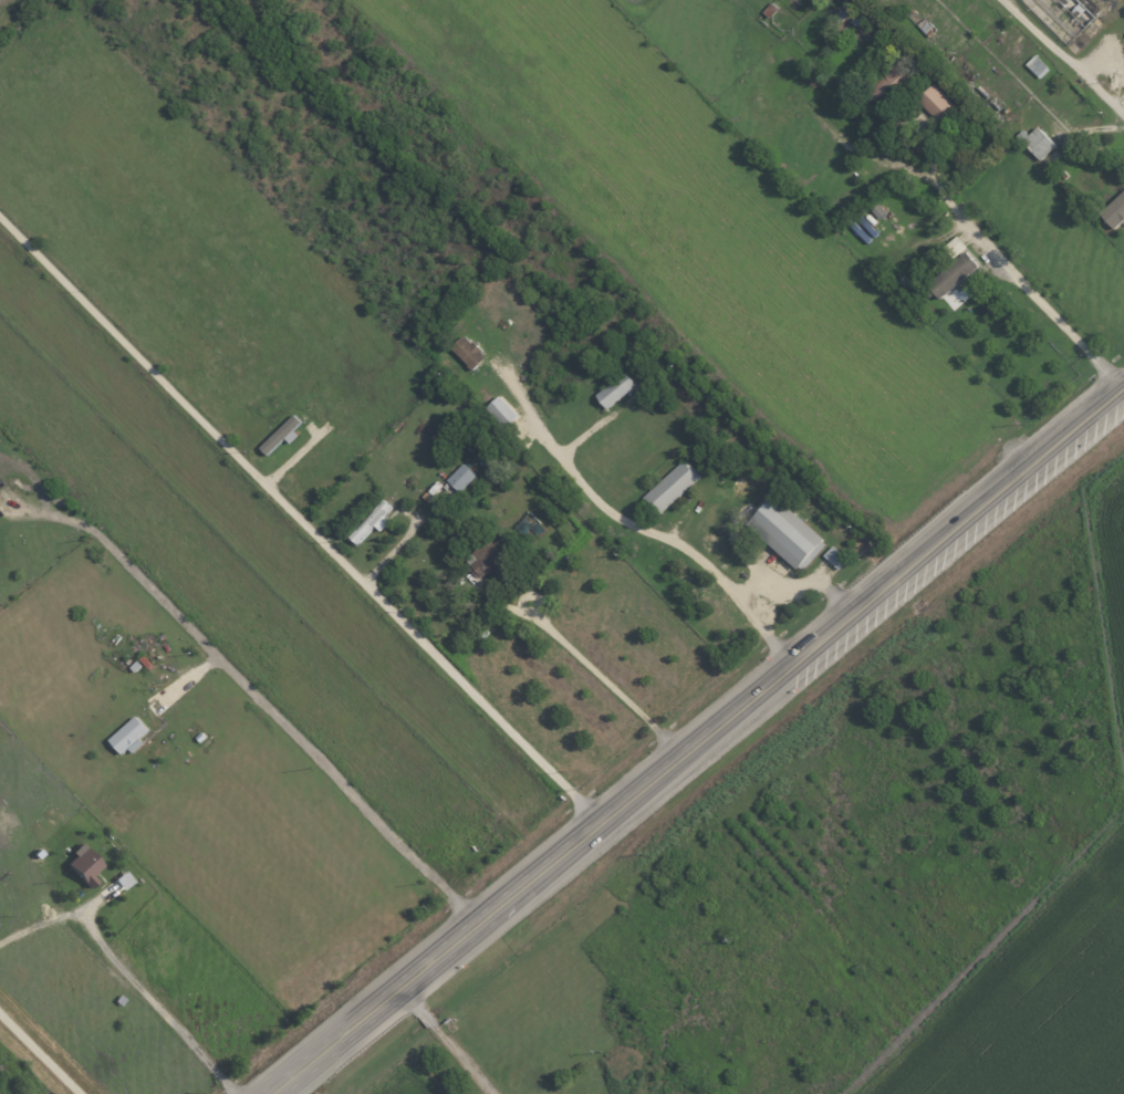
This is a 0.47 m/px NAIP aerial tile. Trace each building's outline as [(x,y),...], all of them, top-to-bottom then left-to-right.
[(1053,68),(1038,54),(1028,64),(1043,78),(1053,68)] [(869,90),(887,108),(914,82),(896,64),(869,90)] [(944,125),(961,109),(937,84),(920,99),(944,125)] [(1044,160),(1059,145),(1041,126),(1031,135),(1026,130),(1020,136),(1044,160)] [(1104,213),(1118,229),(1123,223),(1123,194),(1104,213)] [(946,246),(956,258),(969,247),(960,235),(946,246)] [(929,285),(936,294),(939,292),(954,311),(966,301),(955,288),(982,266),(970,251),(929,285)] [(491,355),(468,333),(454,348),(476,370),(491,355)] [(611,409),(640,383),(628,369),(599,396),(611,409)] [(522,415),(503,395),(489,407),(509,428),(522,415)] [(263,447),(270,455),(289,437),(294,443),(303,435),(297,428),(305,421),(299,414),(263,447)] [(490,437),(471,423),(459,440),(479,453),(490,437)] [(663,515),(703,477),(686,459),(646,497),(663,515)] [(479,475),(466,463),(450,479),(463,492),(479,475)] [(750,525),(801,569),(828,538),(777,494),(750,525)] [(377,525),(384,531),(393,520),(387,515),(395,506),(386,498),(353,537),(361,544),(377,525)] [(837,564),(846,555),(835,546),(827,555),(837,564)] [(146,742),(144,738),(153,731),(141,716),(112,738),(126,757),(146,742)] [(66,863),(92,888),(98,882),(93,877),(104,865),(83,845),(66,863)]
